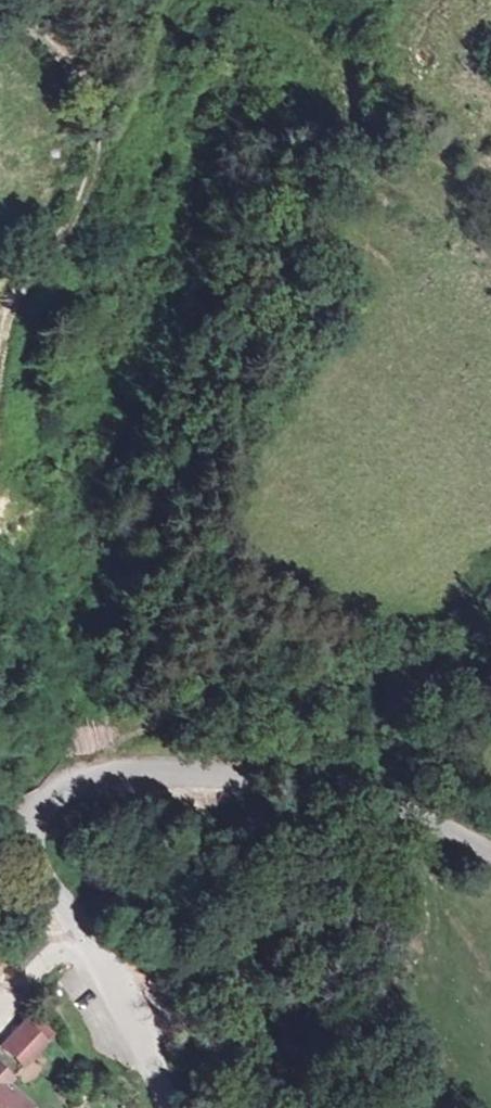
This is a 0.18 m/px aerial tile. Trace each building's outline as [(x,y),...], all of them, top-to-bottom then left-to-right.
[(25,1021),(17,1029),(37,1049),(45,1041),(25,1021)] [(17,1029),(0,1047),(0,1059),(13,1073),(37,1049),(17,1029)] [(0,1093),(0,1107),(15,1107),(0,1093)]
